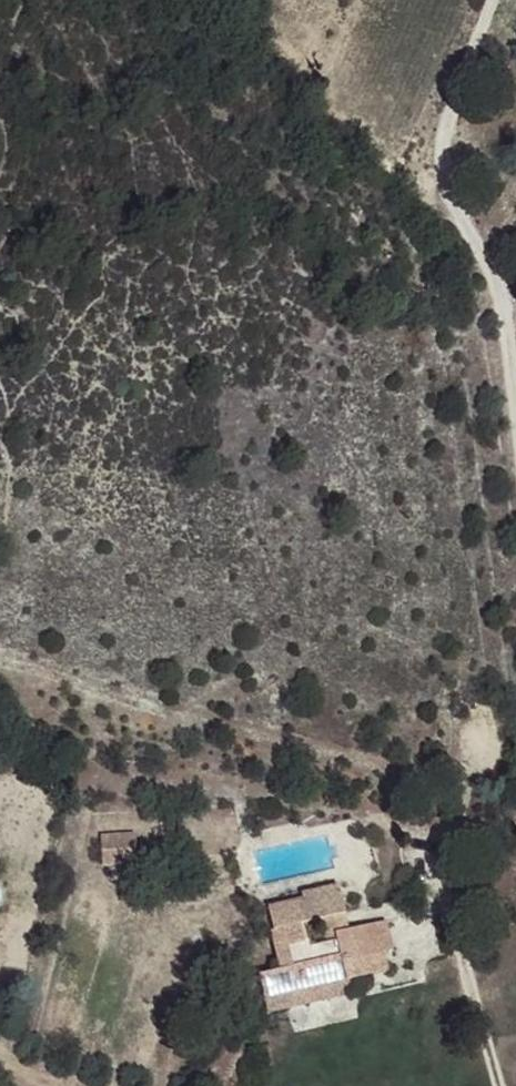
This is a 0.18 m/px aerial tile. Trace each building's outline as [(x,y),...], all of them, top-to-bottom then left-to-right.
[(98,832),(100,865),(136,863),(134,829),(98,832)] [(270,904),(267,929),(343,912),(337,886),(303,891),(300,896),(270,904)] [(267,929),(274,968),(340,957),(336,930),(347,928),(343,912),(267,929)] [(340,957),(347,981),(385,971),(383,955),(391,951),(387,921),(347,928),(336,930),(340,957)] [(260,975),(266,1014),(350,1001),(347,981),(340,957),(274,968),(260,975)]
